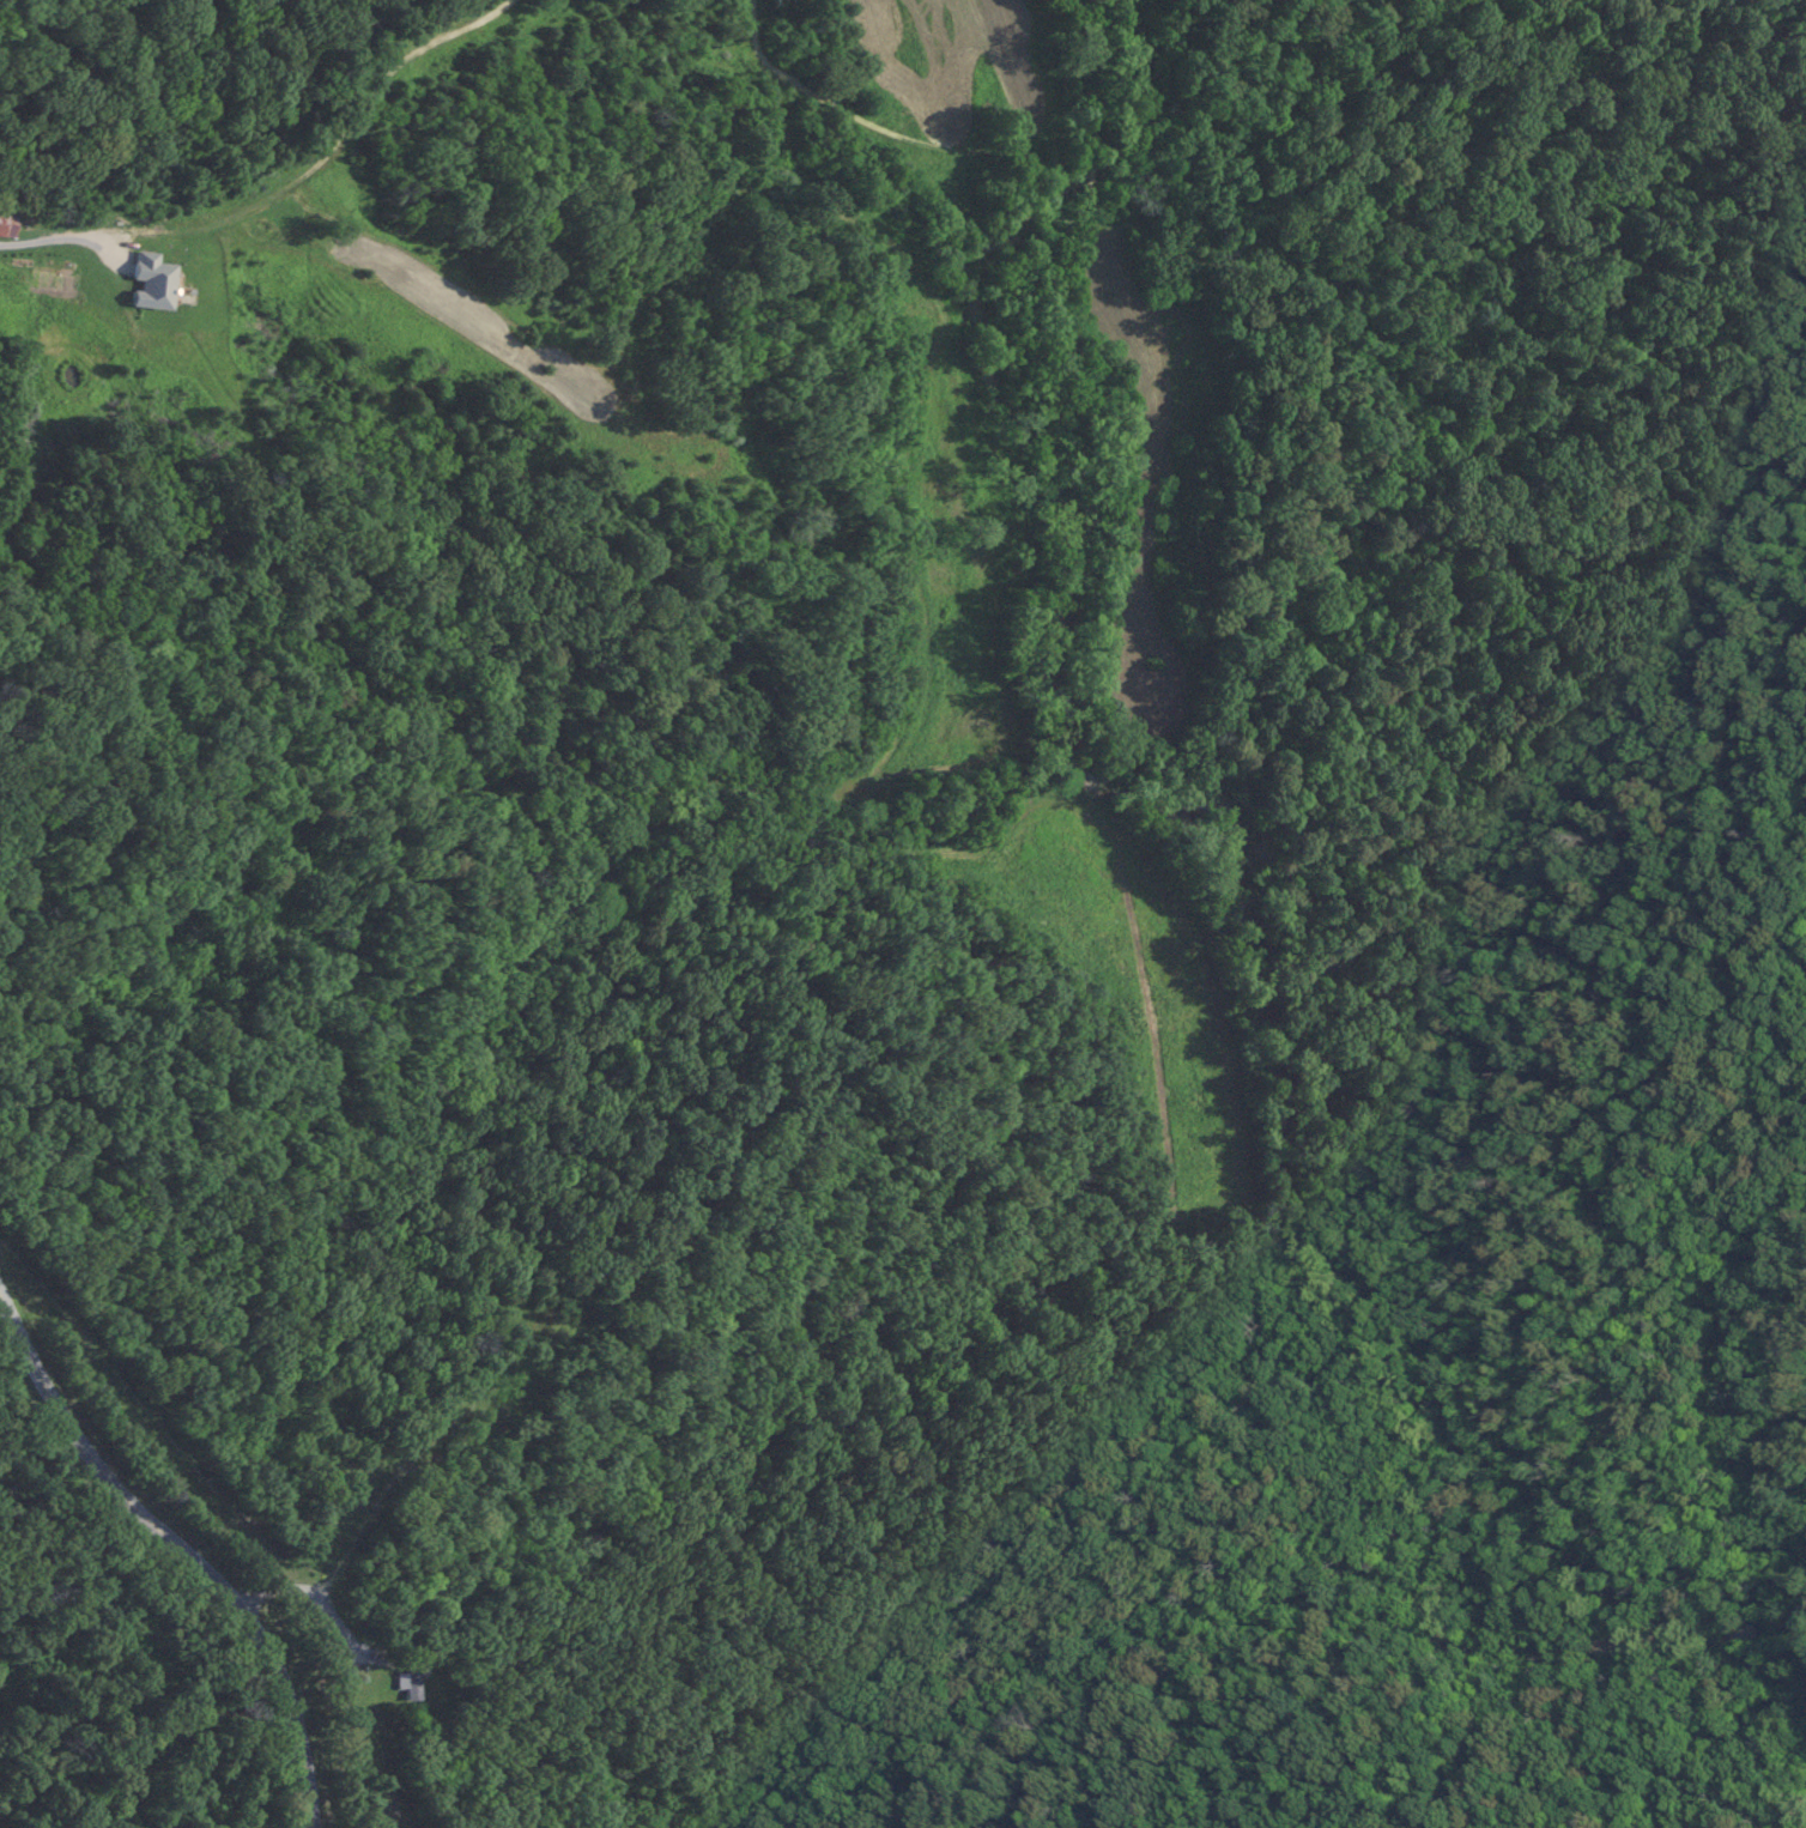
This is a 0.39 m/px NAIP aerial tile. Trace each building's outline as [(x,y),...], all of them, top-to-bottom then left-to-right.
[(17,211),(0,211),(0,237),(16,237),(17,211)] [(399,1640),(401,1685),(404,1685),(405,1701),(421,1700),(418,1639),(399,1640)]
